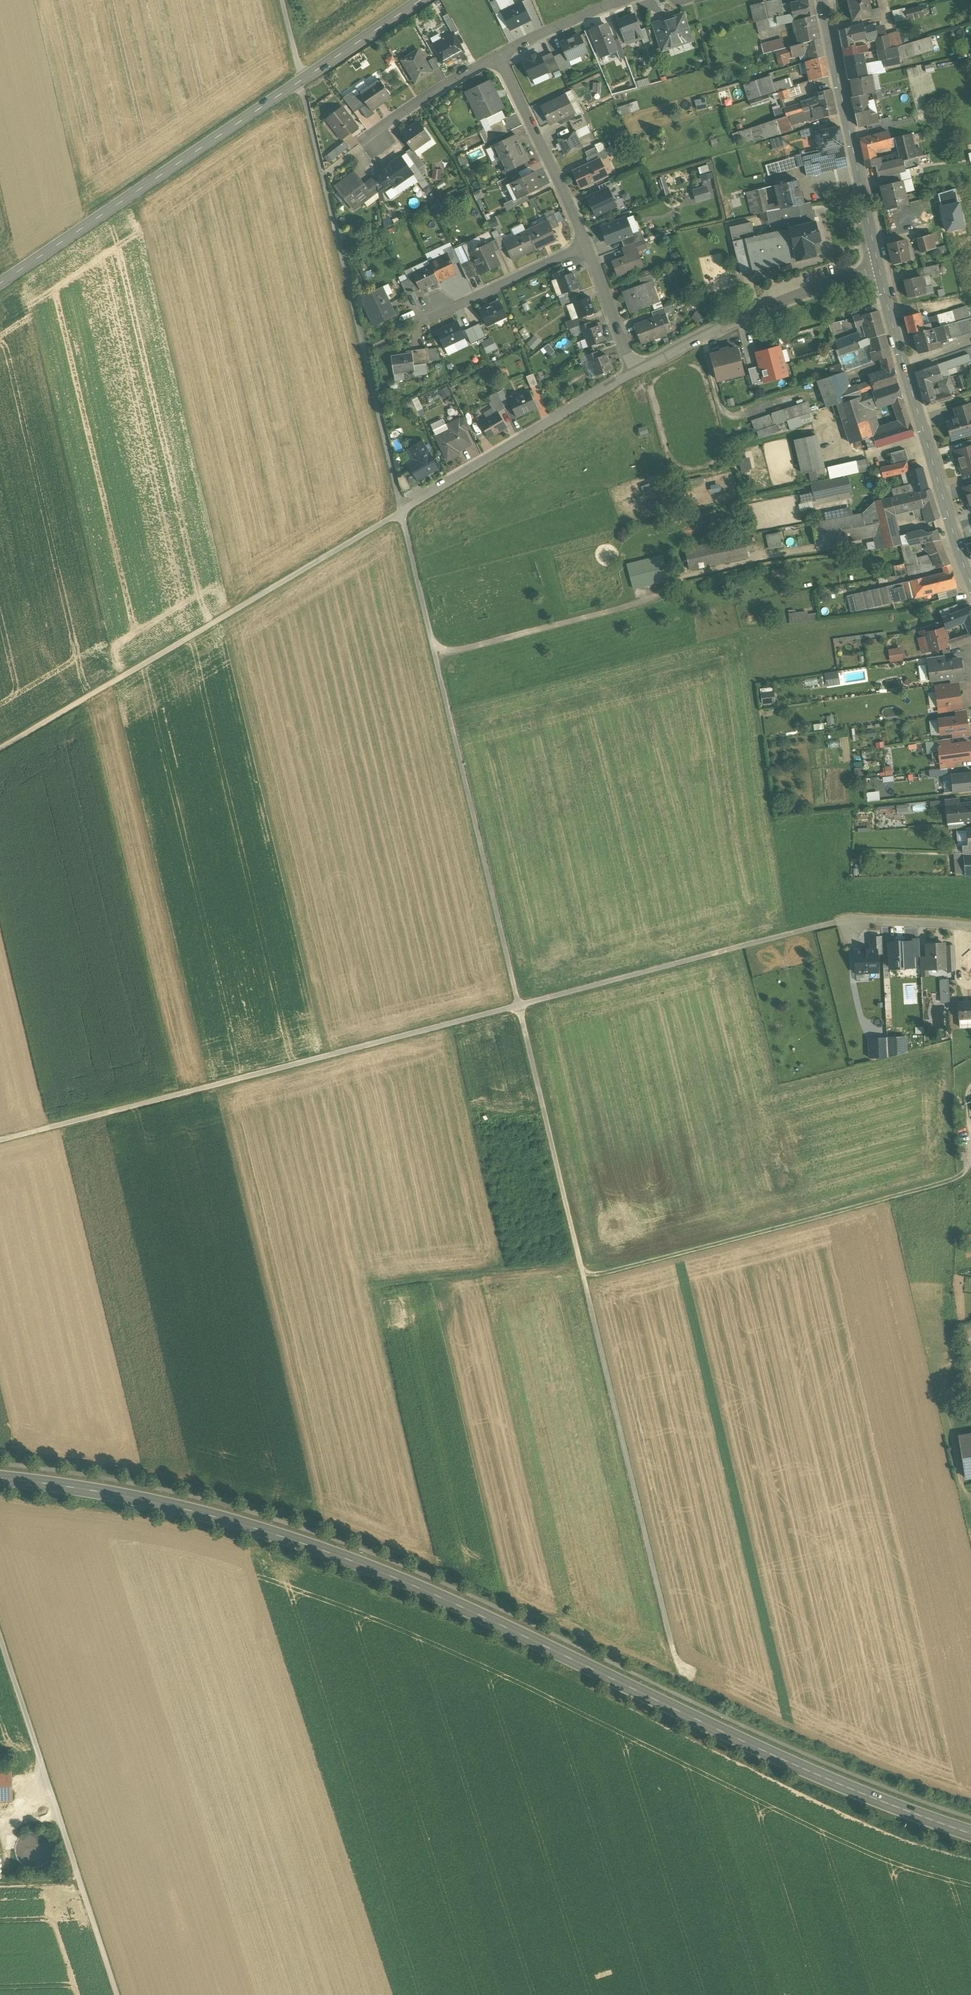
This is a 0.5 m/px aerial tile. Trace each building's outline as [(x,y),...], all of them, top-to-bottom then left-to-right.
[(490,3),(495,15),(502,12),(502,11),(497,0),(496,0),(490,3)] [(751,5),(755,22),(756,22),(768,19),(784,15),(782,5),(781,0),(774,0),(751,5)] [(791,4),(790,5),(792,13),(794,21),(815,16),(817,15),(814,0),(803,2),(791,4)] [(853,21),(872,16),(871,11),(868,0),(847,0),(853,21)] [(877,0),(879,9),(880,14),(890,12),(887,0),(878,0),(877,0)] [(502,11),(502,12),(511,30),(531,20),(522,1),(502,11)] [(791,3),(782,5),(784,15),(792,13),(790,5),(791,4),(791,3)] [(905,11),(907,19),(923,15),(923,12),(927,11),(926,7),(922,8),(921,7),(905,11)] [(905,8),(892,11),(895,22),(907,19),(905,11),(905,8)] [(640,30),(634,14),(619,20),(622,27),(621,27),(625,39),(626,38),(633,36),(634,40),(642,38),(643,37),(640,30)] [(683,15),(663,22),(671,47),(683,43),(681,38),(690,35),(683,15)] [(815,16),(795,21),(800,44),(820,39),(815,16)] [(458,31),(452,19),(446,22),(453,34),(458,31)] [(768,19),(756,22),(759,32),(771,29),(768,19)] [(663,22),(655,25),(663,50),(671,47),(663,22)] [(606,25),(591,31),(596,45),(597,44),(602,56),(616,51),(617,50),(614,42),(611,34),(610,35),(606,25)] [(863,25),(849,28),(853,42),(866,38),(864,29),(863,25)] [(877,35),(875,26),(864,29),(866,38),(877,35)] [(625,39),(621,27),(615,30),(619,40),(620,44),(627,41),(626,38),(625,39)] [(849,28),(839,30),(842,47),(851,45),(854,45),(853,42),(849,28)] [(649,41),(645,29),(640,30),(643,37),(642,38),(644,43),(649,41)] [(453,34),(433,45),(444,63),(464,52),(453,34)] [(580,34),(561,43),(565,51),(569,60),(587,52),(580,34)] [(886,35),(877,37),(879,44),(888,42),(886,35)] [(929,37),(896,47),(899,61),(933,51),(929,37)] [(820,39),(797,45),(800,53),(811,50),(813,60),(823,57),(824,58),(822,47),(821,44),(820,39)] [(619,40),(614,42),(617,50),(616,51),(619,58),(625,56),(620,44),(619,40)] [(770,43),(762,46),(764,54),(772,52),(770,43)] [(797,45),(790,47),(790,48),(792,55),(800,53),(797,45)] [(853,55),(851,45),(842,47),(843,57),(853,55)] [(889,48),(880,50),(882,60),(884,66),(899,63),(899,61),(896,47),(889,48)] [(790,48),(770,53),(773,61),(778,59),(785,57),(792,55),(790,48)] [(431,72),(418,51),(402,60),(416,82),(431,72)] [(569,60),(565,51),(554,56),(559,69),(560,71),(572,66),(569,60)] [(552,53),(541,58),(548,72),(548,74),(559,69),(554,56),(552,53)] [(853,55),(843,57),(848,79),(866,76),(864,64),(862,53),(853,55)] [(523,61),(532,79),(548,72),(541,58),(539,54),(535,56),(535,55),(528,58),(528,59),(523,61)] [(785,57),(778,59),(780,66),(775,68),(776,71),(789,68),(785,57)] [(823,57),(813,60),(806,62),(810,81),(828,76),(827,71),(826,68),(824,58),(823,57)] [(440,67),(434,58),(429,61),(434,71),(440,67)] [(882,60),(864,64),(866,76),(885,72),(884,66),(882,60)] [(771,75),(743,84),(748,100),(776,92),(773,84),(771,75)] [(869,76),(851,80),(854,97),(872,93),(869,76)] [(792,78),(773,84),(776,92),(794,86),(792,78)] [(379,80),(360,93),(367,103),(372,109),(391,96),(386,89),(387,89),(386,86),(384,87),(379,80)] [(490,80),(467,92),(476,111),(481,108),(485,116),(502,108),(503,108),(490,80)] [(830,89),(816,92),(817,99),(819,107),(825,105),(825,103),(833,101),(830,89)] [(787,90),(779,92),(782,101),(790,97),(787,90)] [(352,91),(343,97),(354,112),(360,108),(362,107),(355,97),(356,96),(352,91)] [(581,110),(572,91),(561,96),(562,98),(566,96),(573,112),(576,118),(581,115),(583,114),(581,110)] [(356,96),(355,97),(362,107),(367,103),(360,93),(356,96)] [(865,95),(852,98),(856,119),(870,116),(870,115),(865,95)] [(562,98),(542,107),(550,123),(558,119),(573,112),(566,96),(562,98)] [(768,96),(749,101),(751,106),(770,101),(768,96)] [(817,99),(808,102),(811,109),(819,107),(817,99)] [(833,101),(825,103),(825,105),(819,107),(820,110),(821,118),(836,114),(833,101)] [(808,102),(801,105),(803,112),(811,109),(808,102)] [(362,107),(360,108),(368,119),(375,113),(372,109),(367,103),(362,107)] [(627,105),(618,108),(622,116),(629,114),(627,105)] [(801,105),(785,110),(787,117),(788,116),(800,113),(803,112),(801,105)] [(358,126),(343,106),(328,118),(344,138),(358,126)] [(803,112),(800,113),(800,115),(798,115),(799,118),(801,117),(802,120),(814,115),(813,112),(820,110),(819,107),(811,109),(803,112)] [(502,108),(485,116),(490,125),(502,119),(502,120),(506,118),(502,108)] [(820,110),(813,112),(814,115),(815,119),(821,118),(820,110)] [(573,112),(558,119),(561,125),(569,121),(576,118),(573,112)] [(876,113),(870,115),(870,116),(856,119),(858,127),(866,125),(866,124),(878,121),(876,113)] [(715,114),(707,116),(709,123),(717,121),(715,114)] [(576,118),(569,121),(574,132),(587,126),(581,115),(576,118)] [(787,117),(772,121),(776,136),(793,131),(788,116),(787,117)] [(878,121),(866,124),(866,125),(868,130),(891,124),(889,118),(878,121)] [(502,119),(490,125),(491,129),(485,132),(489,141),(502,135),(508,132),(502,120),(502,119)] [(771,121),(731,133),(735,145),(753,140),(753,143),(776,136),(772,121),(771,121)] [(418,122),(402,133),(412,148),(413,149),(414,149),(429,138),(418,122)] [(839,127),(815,132),(819,151),(843,146),(839,127)] [(811,128),(801,131),(802,138),(813,134),(811,128)] [(888,131),(880,133),(884,147),(892,145),(888,131)] [(574,132),(558,139),(566,156),(582,148),(574,132)] [(880,133),(860,138),(865,161),(875,159),(873,150),(884,147),(880,133)] [(911,134),(897,137),(903,161),(917,157),(911,134)] [(502,135),(489,141),(492,147),(495,145),(504,140),(502,135)] [(504,140),(495,145),(501,158),(521,148),(518,142),(519,141),(516,135),(504,140)] [(774,148),(788,144),(786,136),(771,140),(774,148)] [(349,147),(345,141),(328,154),(333,159),(349,147)] [(819,151),(802,154),(805,165),(807,176),(838,168),(837,160),(846,158),(843,146),(819,151)] [(595,147),(585,152),(587,158),(598,153),(595,147)] [(425,164),(414,149),(413,149),(412,148),(406,152),(415,164),(418,169),(425,164)] [(521,148),(501,158),(507,169),(508,170),(516,166),(528,160),(525,154),(524,154),(521,148)] [(587,158),(586,158),(589,164),(599,159),(603,158),(600,152),(598,153),(587,158)] [(802,154),(795,157),(798,167),(805,165),(802,154)] [(401,156),(381,170),(383,172),(391,183),(393,187),(412,174),(412,173),(409,168),(401,156)] [(795,157),(765,166),(768,176),(798,167),(795,157)] [(917,157),(903,161),(905,170),(919,167),(917,157)] [(884,165),(882,158),(875,159),(877,166),(875,166),(878,177),(893,173),(891,163),(884,165)] [(589,164),(573,171),(581,187),(597,180),(594,174),(604,170),(599,159),(589,164)] [(875,159),(865,161),(867,168),(875,166),(877,166),(875,159)] [(903,161),(891,163),(893,173),(899,171),(905,170),(903,161)] [(703,180),(715,176),(711,163),(699,167),(703,180)] [(415,164),(409,168),(412,173),(412,174),(416,179),(422,175),(418,169),(415,164)] [(516,166),(508,170),(507,169),(503,170),(506,177),(507,177),(518,172),(516,166)] [(444,170),(434,170),(433,180),(443,181),(444,170)] [(509,182),(506,184),(511,194),(514,192),(517,198),(526,194),(540,187),(537,180),(538,179),(534,171),(521,177),(509,182)] [(893,173),(878,177),(880,186),(901,181),(899,171),(893,173)] [(364,185),(354,172),(335,187),(347,202),(348,201),(352,206),(360,200),(362,203),(372,195),(364,185)] [(391,183),(383,172),(376,177),(382,176),(383,183),(385,187),(391,183)] [(518,172),(507,177),(509,182),(521,177),(518,172)] [(382,176),(376,177),(378,191),(378,192),(385,187),(383,183),(382,176)] [(376,177),(364,185),(372,195),(378,191),(376,177)] [(598,186),(601,192),(609,188),(618,184),(615,178),(598,186)] [(797,180),(777,185),(783,208),(803,204),(797,180)] [(901,181),(880,186),(883,198),(904,193),(901,181)] [(587,199),(595,217),(618,206),(609,188),(601,192),(587,199)] [(706,188),(694,191),(697,201),(708,197),(706,188)] [(762,189),(754,190),(760,213),(767,211),(762,191),(762,189)] [(481,190),(473,194),(478,202),(485,198),(481,190)] [(937,194),(940,204),(956,200),(954,190),(937,194)] [(904,193),(883,198),(886,210),(907,204),(904,193)] [(517,198),(516,199),(519,205),(529,200),(526,194),(517,198)] [(963,226),(956,200),(940,204),(947,230),(963,226)] [(810,203),(799,205),(803,225),(814,222),(810,203)] [(799,205),(789,208),(794,227),(803,225),(799,205)] [(789,208),(767,213),(771,232),(788,228),(794,227),(789,208)] [(554,214),(546,218),(548,222),(549,222),(552,229),(559,226),(554,214)] [(626,218),(601,228),(606,240),(610,242),(621,238),(632,234),(631,234),(626,218)] [(548,222),(527,232),(535,249),(535,250),(557,240),(552,229),(549,222),(548,222)] [(750,222),(729,227),(732,242),(745,239),(754,236),(750,222)] [(794,227),(788,228),(796,260),(815,256),(813,247),(820,245),(815,222),(814,222),(803,225),(794,227)] [(754,236),(745,239),(753,271),(796,261),(796,260),(788,228),(771,232),(754,236)] [(641,230),(631,234),(632,234),(621,238),(624,247),(644,239),(641,230)] [(527,232),(526,231),(504,242),(503,242),(505,246),(512,260),(535,249),(527,232)] [(935,248),(931,234),(917,238),(921,252),(935,248)] [(501,235),(494,238),(499,249),(505,246),(503,242),(504,242),(501,235)] [(644,239),(624,247),(626,253),(628,252),(629,254),(638,250),(638,251),(647,247),(644,239)] [(745,239),(732,242),(740,274),(753,271),(745,239)] [(905,240),(887,244),(892,264),(910,261),(905,240)] [(489,243),(478,248),(478,247),(475,248),(476,249),(470,252),(474,262),(480,274),(500,265),(489,243)] [(451,246),(443,250),(445,256),(446,255),(452,266),(459,262),(451,246)] [(638,250),(629,254),(628,252),(626,253),(627,256),(612,261),(617,276),(625,273),(625,272),(643,265),(638,251),(638,250)] [(445,256),(430,263),(431,265),(438,280),(455,273),(452,266),(446,255),(445,256)] [(474,262),(462,268),(467,280),(480,274),(474,262)] [(431,265),(413,273),(420,289),(438,280),(431,265)] [(938,265),(916,269),(918,277),(921,276),(921,277),(931,275),(932,278),(941,276),(938,265)] [(563,270),(553,274),(556,280),(557,279),(566,275),(563,270)] [(420,289),(413,273),(407,276),(408,279),(414,292),(420,289)] [(578,288),(572,273),(566,275),(557,279),(563,294),(578,288)] [(651,274),(639,279),(641,284),(643,284),(645,289),(655,285),(651,274)] [(918,277),(904,280),(908,298),(925,294),(921,280),(921,277),(921,276),(918,277)] [(414,292),(408,279),(401,283),(407,295),(414,292)] [(931,286),(926,287),(924,279),(921,280),(925,294),(932,292),(931,286)] [(641,284),(623,291),(630,312),(651,305),(645,289),(643,284),(641,284)] [(387,304),(380,287),(361,296),(374,325),(394,316),(388,303),(387,304)] [(580,293),(570,297),(572,303),(574,303),(574,302),(582,299),(580,293)] [(582,299),(574,302),(574,303),(580,318),(582,317),(595,312),(589,297),(582,299)] [(499,301),(480,310),(486,324),(506,314),(499,301)] [(967,307),(954,310),(957,322),(970,318),(967,307)] [(662,308),(651,312),(654,318),(660,316),(665,314),(662,308)] [(878,310),(861,315),(862,315),(853,317),(855,326),(864,324),(866,332),(868,337),(868,339),(885,334),(882,326),(883,326),(882,323),(878,310)] [(954,310),(929,317),(931,324),(930,324),(931,329),(957,322),(954,310)] [(919,312),(905,316),(908,333),(912,332),(923,329),(923,326),(920,317),(919,312)] [(654,318),(635,325),(641,342),(653,338),(666,333),(660,316),(654,318)] [(929,324),(926,316),(920,317),(923,326),(929,324)] [(580,318),(570,321),(572,328),(579,325),(584,323),(582,317),(580,318)] [(957,322),(961,336),(970,333),(970,322),(970,318),(957,322)] [(457,321),(436,331),(444,347),(464,337),(457,321)] [(584,323),(579,325),(582,332),(583,331),(592,327),(589,322),(584,323)] [(828,325),(830,331),(841,328),(839,322),(828,325)] [(931,329),(924,331),(923,329),(912,332),(918,354),(940,348),(938,342),(961,336),(957,322),(931,329)] [(486,336),(479,323),(472,327),(478,340),(486,336)] [(592,327),(583,331),(589,346),(604,340),(598,325),(592,327)] [(478,340),(472,327),(465,330),(471,343),(478,340)] [(866,332),(835,342),(837,349),(843,347),(868,337),(866,332)] [(885,334),(868,339),(870,343),(873,352),(881,349),(883,359),(892,357),(889,347),(885,334)] [(542,341),(536,335),(527,343),(534,349),(542,341)] [(868,337),(843,347),(845,353),(870,343),(868,339),(868,337)] [(492,338),(482,343),(487,354),(497,349),(492,338)] [(544,348),(550,355),(555,350),(549,343),(544,348)] [(837,349),(835,350),(841,364),(844,373),(881,359),(883,359),(881,349),(873,352),(870,343),(845,353),(843,347),(837,349)] [(946,360),(970,352),(970,355),(970,346),(944,355),(946,360)] [(428,347),(411,350),(412,352),(413,362),(430,360),(428,347)] [(764,382),(788,376),(780,347),(757,353),(760,366),(764,382)] [(736,348),(727,350),(727,349),(721,350),(721,352),(711,354),(717,380),(743,374),(736,348)] [(596,351),(586,355),(588,361),(590,360),(599,357),(596,351)] [(412,352),(391,355),(395,381),(405,379),(404,372),(414,370),(415,375),(427,374),(426,363),(413,365),(413,362),(412,352)] [(943,363),(945,370),(970,361),(969,353),(943,363)] [(599,357),(590,360),(596,376),(611,370),(606,354),(599,357)] [(893,363),(892,357),(883,359),(881,359),(884,373),(870,377),(871,382),(874,390),(897,382),(893,363)] [(832,377),(844,373),(841,364),(829,368),(832,377)] [(941,378),(937,365),(923,370),(927,383),(930,382),(937,380),(941,379),(941,378)] [(764,382),(760,366),(748,369),(752,385),(764,382)] [(930,382),(927,383),(923,370),(915,373),(925,405),(933,403),(932,398),(930,392),(933,391),(930,382)] [(533,373),(526,375),(530,386),(537,384),(533,373)] [(962,375),(956,377),(960,388),(966,386),(962,375)] [(835,377),(819,383),(821,389),(828,407),(844,401),(841,393),(835,377)] [(948,377),(941,378),(941,379),(937,380),(944,394),(950,392),(949,390),(954,388),(948,377)] [(871,382),(841,393),(844,401),(874,390),(871,382)] [(898,384),(872,392),(877,406),(893,401),(902,398),(898,384)] [(821,389),(814,392),(821,410),(828,407),(821,389)] [(529,390),(509,400),(516,416),(537,407),(529,390)] [(497,392),(489,396),(491,400),(488,401),(496,413),(498,412),(505,408),(497,392)] [(872,392),(860,397),(865,410),(877,406),(872,392)] [(944,394),(932,398),(933,403),(951,398),(950,392),(944,394)] [(860,397),(837,404),(850,443),(872,436),(873,436),(872,433),(871,430),(865,410),(860,397)] [(899,421),(871,430),(872,433),(873,436),(872,436),(874,442),(876,447),(891,442),(914,435),(902,398),(893,401),(899,421)] [(958,408),(960,417),(967,415),(970,414),(970,407),(970,405),(958,408)] [(799,406),(788,409),(790,416),(801,412),(799,406)] [(498,412),(496,413),(480,422),(489,437),(506,427),(498,412)] [(947,422),(952,439),(970,433),(970,427),(967,415),(960,417),(947,422)] [(470,428),(464,416),(459,419),(464,430),(470,428)] [(443,419),(430,425),(439,443),(445,440),(441,432),(449,428),(447,424),(446,425),(443,419)] [(459,419),(447,424),(449,428),(441,432),(445,440),(439,443),(448,460),(459,454),(458,451),(471,444),(464,430),(459,419)] [(647,425),(638,428),(640,436),(650,434),(647,425)] [(816,435),(795,440),(803,474),(815,471),(824,469),(816,435)] [(438,468),(422,441),(409,449),(415,460),(408,464),(411,469),(417,479),(438,468)] [(955,451),(959,463),(970,459),(970,446),(968,447),(955,451)] [(905,449),(891,453),(894,464),(909,461),(905,449)] [(858,461),(828,468),(829,473),(830,479),(867,470),(868,471),(871,470),(868,459),(858,461)] [(959,463),(963,476),(970,474),(970,459),(959,463)] [(762,462),(746,465),(748,477),(764,473),(762,462)] [(906,463),(880,469),(882,477),(908,471),(906,463)] [(908,471),(911,484),(913,492),(928,488),(922,467),(908,471)] [(824,469),(815,471),(816,476),(829,473),(828,468),(824,469)] [(411,469),(402,475),(408,485),(417,479),(411,469)] [(848,479),(812,487),(815,500),(851,492),(848,479)] [(412,496),(417,493),(412,483),(408,485),(406,486),(412,496)] [(651,483),(643,486),(645,493),(653,491),(651,483)] [(911,484),(891,490),(894,498),(899,496),(900,496),(913,492),(911,484)] [(939,519),(929,489),(920,492),(920,493),(900,498),(902,505),(905,511),(905,512),(922,507),(927,522),(930,521),(930,522),(939,519)] [(894,498),(874,503),(875,510),(902,505),(900,498),(899,496),(894,498)] [(812,500),(799,503),(801,511),(814,508),(812,500)] [(864,513),(810,523),(817,547),(873,536),(881,534),(875,510),(874,503),(864,513)] [(902,505),(875,510),(881,534),(897,530),(894,514),(905,511),(902,505)] [(829,511),(830,519),(852,515),(850,507),(829,511)] [(881,534),(873,536),(876,549),(886,548),(899,544),(898,538),(898,534),(897,530),(881,534)] [(937,530),(925,534),(924,531),(922,530),(900,536),(902,545),(940,540),(937,530)] [(782,546),(780,532),(767,534),(769,548),(782,546)] [(744,537),(686,550),(691,570),(749,557),(744,537)] [(939,541),(913,545),(914,551),(929,548),(941,543),(939,541)] [(941,543),(929,548),(935,563),(937,567),(942,566),(949,564),(950,564),(941,543)] [(913,545),(900,547),(905,562),(916,560),(914,551),(913,545)] [(664,555),(628,564),(634,589),(670,581),(664,555)] [(917,562),(905,565),(908,574),(910,584),(921,582),(920,581),(921,581),(919,573),(917,565),(917,562)] [(928,564),(917,565),(919,573),(929,571),(928,564)] [(949,564),(942,566),(945,575),(921,581),(920,581),(921,582),(924,595),(945,590),(956,587),(952,571),(949,564)] [(921,582),(910,584),(911,589),(905,590),(904,586),(888,590),(891,603),(924,595),(921,582)] [(956,587),(945,590),(947,598),(958,595),(956,587)] [(891,603),(888,590),(849,598),(852,612),(891,603)] [(940,611),(943,618),(960,611),(958,605),(940,611)] [(962,610),(965,620),(970,634),(970,607),(962,610)] [(960,611),(943,618),(945,627),(965,620),(962,610),(960,611)] [(789,613),(790,623),(819,621),(818,611),(789,613)] [(945,628),(924,633),(927,643),(929,642),(931,650),(950,646),(949,643),(945,628)] [(949,643),(950,646),(950,648),(970,642),(970,636),(949,643)] [(902,646),(889,648),(891,662),(904,659),(902,646)] [(944,655),(928,658),(929,663),(945,661),(944,655)] [(929,663),(928,664),(930,680),(949,678),(962,676),(960,659),(945,661),(929,663)] [(840,670),(826,672),(828,686),(842,684),(840,670)] [(776,687),(762,687),(763,703),(776,703),(776,687)] [(946,690),(936,691),(938,706),(946,705),(960,703),(961,703),(959,688),(958,688),(946,690)] [(960,703),(946,705),(947,712),(954,711),(961,710),(960,703)] [(954,717),(938,719),(940,734),(952,732),(968,730),(966,716),(955,717),(954,717)] [(968,730),(952,732),(953,738),(968,736),(968,730)] [(938,747),(940,763),(952,762),(970,759),(970,754),(970,743),(950,745),(938,747)] [(893,765),(884,766),(885,774),(894,773),(893,765)] [(948,775),(948,768),(941,769),(929,770),(930,777),(943,775),(948,775)] [(945,793),(970,790),(970,772),(948,775),(943,775),(945,793)] [(867,792),(868,800),(880,799),(880,791),(867,792)] [(961,804),(963,817),(963,820),(970,819),(970,803),(961,804)] [(959,804),(945,806),(947,819),(956,818),(963,817),(961,804),(959,804)] [(966,831),(958,832),(959,846),(968,845),(966,831)] [(968,845),(959,846),(951,846),(951,853),(953,854),(963,854),(970,854),(970,845),(968,845)] [(963,854),(953,854),(955,874),(965,873),(963,854)] [(881,936),(871,937),(871,950),(876,950),(877,954),(882,954),(881,936)] [(905,939),(905,942),(913,941),(913,956),(920,956),(919,938),(905,939)] [(905,942),(889,943),(890,969),(914,967),(913,956),(913,941),(905,942)] [(970,958),(970,948),(970,941),(962,941),(963,958),(970,958)] [(944,943),(927,944),(927,958),(928,968),(929,968),(945,967),(944,943)] [(871,950),(855,951),(855,972),(877,972),(877,954),(876,950),(871,950)] [(927,958),(920,958),(921,976),(929,976),(929,968),(928,968),(927,958)] [(950,1003),(949,979),(943,979),(941,981),(943,1003),(950,1003)] [(958,1002),(959,1018),(970,1017),(970,1002),(958,1002)] [(886,1036),(887,1057),(908,1053),(906,1035),(886,1036)] [(886,1036),(867,1037),(868,1058),(887,1057),(886,1036)] [(959,1435),(966,1478),(970,1477),(970,1433),(959,1435)] [(0,1770),(0,1801),(13,1800),(12,1770),(0,1770)]
